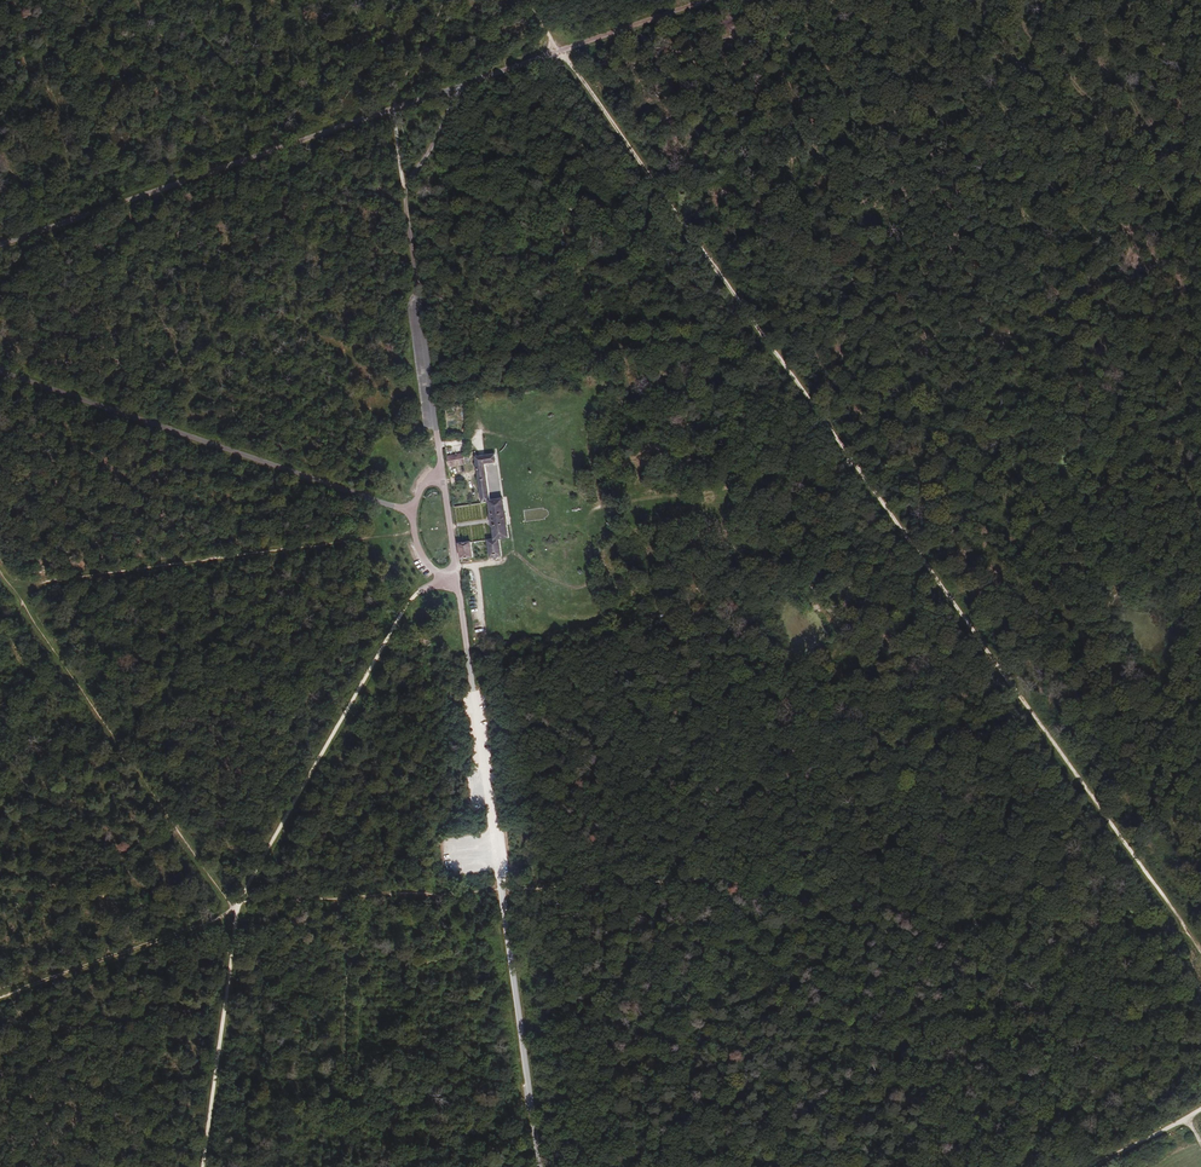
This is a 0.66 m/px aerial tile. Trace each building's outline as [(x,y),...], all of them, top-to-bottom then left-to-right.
[(496,451),(470,454),(477,505),(487,503),(493,540),(500,539),(500,541),(513,540),(508,501),(489,503),(485,466),(497,465),(496,451)] [(467,453),(450,456),(452,468),(469,464),(467,453)] [(493,540),(487,541),(490,561),(503,559),(500,541),(500,539),(493,540)] [(473,543),(459,546),(461,563),(476,561),(473,543)] [(428,568),(423,571),(426,577),(431,575),(428,568)] [(465,591),(472,590),(471,581),(464,582),(465,591)]
